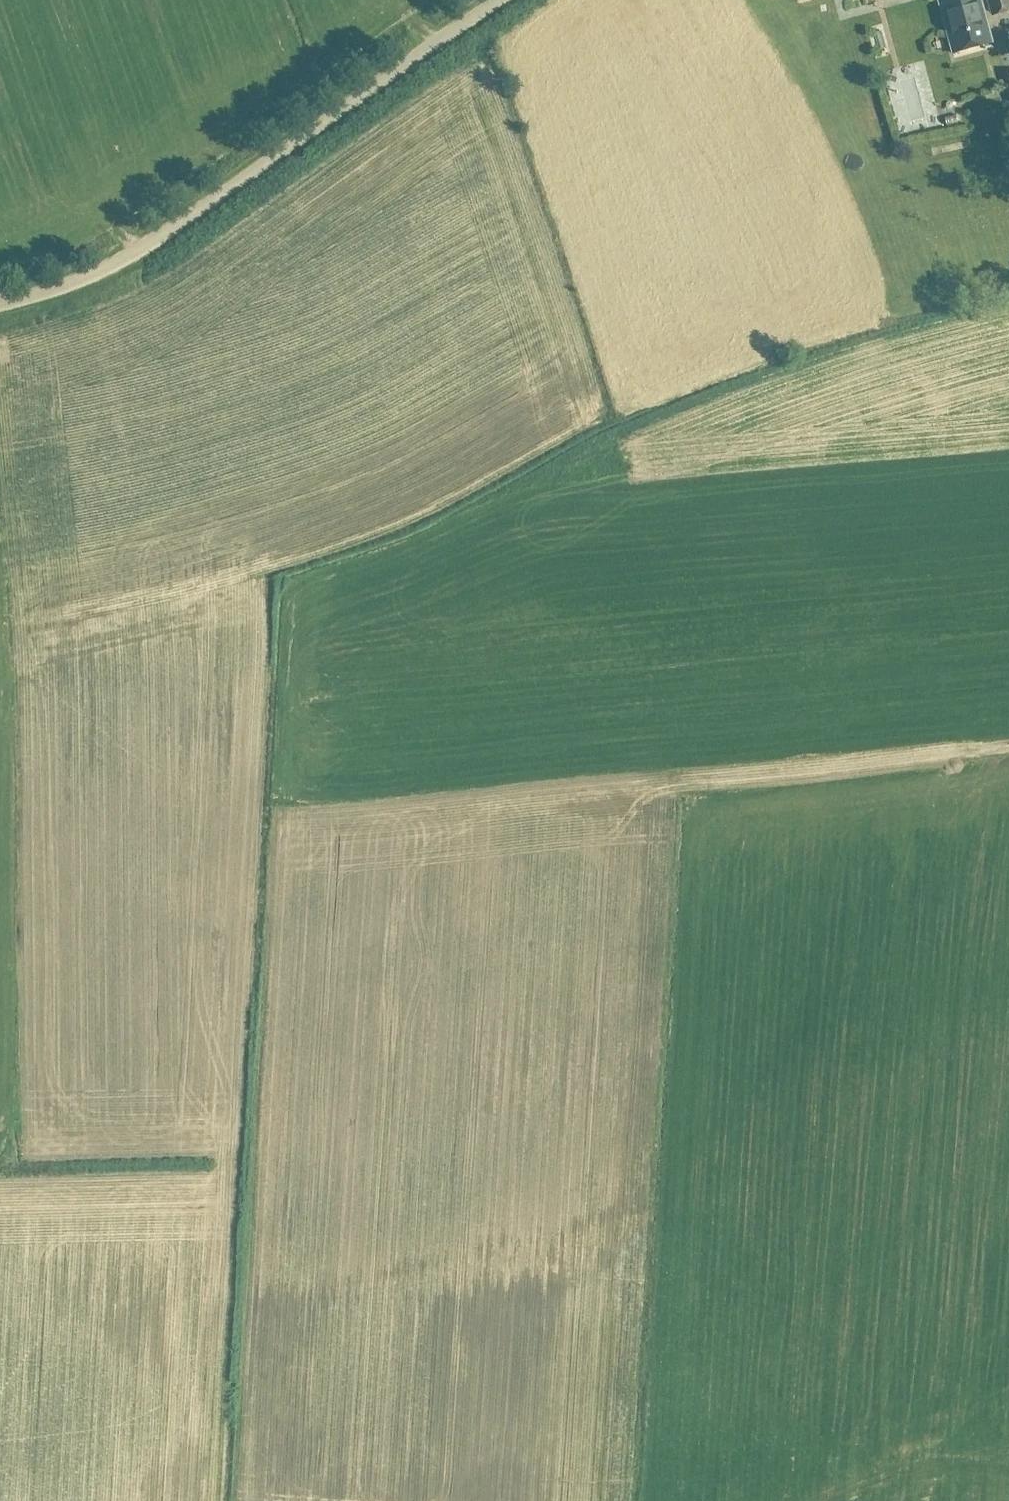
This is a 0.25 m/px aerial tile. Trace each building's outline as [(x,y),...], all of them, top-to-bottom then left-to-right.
[(952,53),(991,43),(980,0),(938,0),(952,53)] [(991,11),(1008,6),(1008,0),(988,0),(991,11)]
